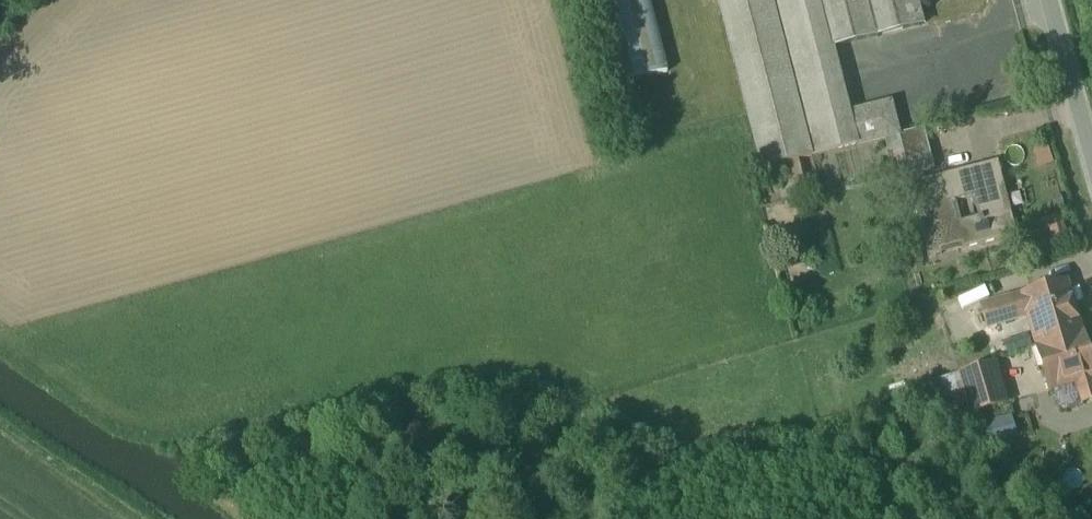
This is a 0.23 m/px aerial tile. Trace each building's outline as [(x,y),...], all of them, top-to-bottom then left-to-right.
[(672,70),(656,0),(601,0),(620,82),(672,70)] [(898,134),(891,104),(848,114),(831,47),(922,23),(916,0),(718,0),(761,169),(898,134)] [(924,127),(898,134),(909,175),(935,168),(924,127)] [(1052,147),(1039,149),(1042,165),(1055,162),(1052,147)] [(998,161),(910,184),(914,197),(918,196),(923,214),(919,215),(929,257),(942,254),(941,250),(961,245),(962,249),(1017,235),(1011,212),(1004,214),(998,189),(1005,188),(998,161)] [(1029,313),(1039,347),(1082,334),(1066,281),(1047,287),(1045,281),(1030,285),(1032,291),(1023,294),(1024,296),(984,307),(989,324),(1029,313)] [(1037,347),(1050,389),(1076,382),(1081,401),(1091,398),(1091,365),(1083,334),(1082,334),(1039,347),(1037,347)] [(995,364),(961,374),(973,412),(1007,402),(995,364)] [(986,422),(991,445),(1022,438),(1017,415),(986,422)]
